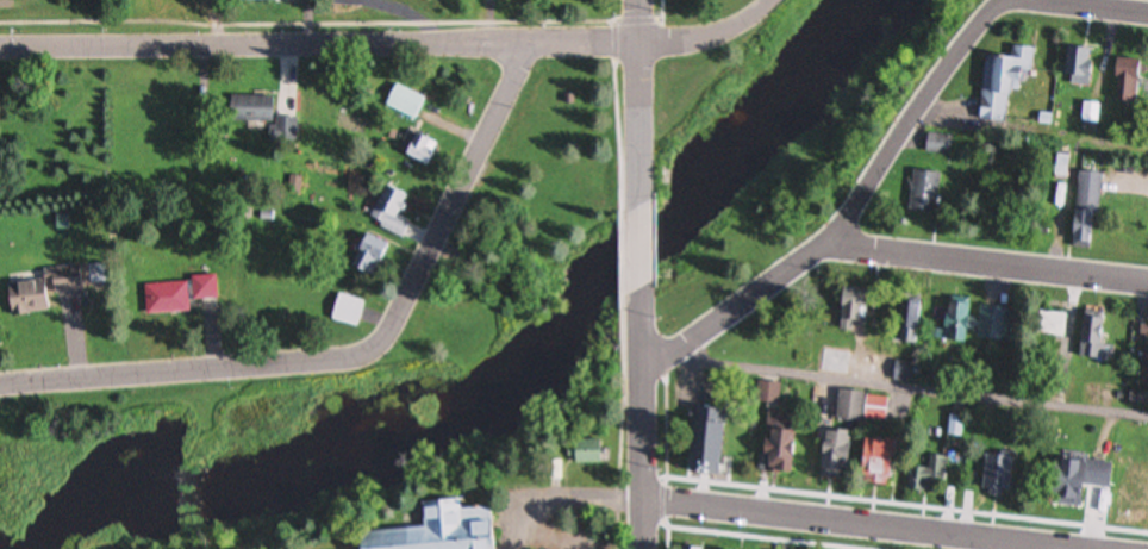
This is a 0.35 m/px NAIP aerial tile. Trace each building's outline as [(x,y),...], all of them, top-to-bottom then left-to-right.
[(1029,75),(1031,50),(1009,48),(1008,59),(986,57),(981,121),(1004,123),(1007,90),(1018,91),(1019,74),(1029,75)] [(1068,86),(1094,86),(1094,49),(1068,49),(1068,86)] [(1138,107),(1142,60),(1111,58),(1109,77),(1119,78),(1117,105),(1138,107)] [(381,107),(414,123),(425,101),(392,85),(381,107)] [(274,124),(274,98),(227,98),(227,124),(274,124)] [(426,168),(437,144),(408,132),(398,155),(426,168)] [(925,155),(949,155),(950,136),(926,136),(925,155)] [(934,216),(940,175),(912,171),(906,212),(934,216)] [(1095,250),(1098,174),(1074,173),(1071,249),(1095,250)] [(409,223),(399,219),(408,197),(385,188),(369,225),(402,239),(409,223)] [(351,271),(371,282),(389,248),(363,234),(353,250),(360,254),(351,271)] [(142,285),(143,316),(187,315),(186,303),(215,302),(215,277),(187,278),(188,284),(142,285)] [(10,284),(10,295),(4,296),(4,316),(45,314),(44,283),(10,284)] [(862,291),(837,291),(837,333),(862,333),(862,291)] [(352,329),(360,303),(336,295),(327,320),(352,329)] [(896,345),(917,348),(923,301),(902,298),(896,345)] [(938,343),(967,346),(971,302),(942,299),(938,343)] [(978,344),(1003,344),(1003,308),(978,308),(978,344)] [(1036,337),(1062,339),(1064,314),(1038,312),(1036,337)] [(1082,360),(1104,360),(1104,313),(1082,313),(1082,360)] [(849,353),(816,353),(816,376),(849,376),(849,353)] [(888,396),(836,393),(835,421),(887,424),(888,396)] [(725,411),(719,478),(693,474),(699,408),(725,411)] [(757,472),(791,475),(796,416),(762,413),(757,472)] [(818,479),(846,481),(849,433),(821,432),(818,479)] [(569,465),(597,465),(597,441),(569,441),(569,465)] [(857,485),(889,487),(891,444),(859,443),(857,485)] [(984,455),(982,497),(1011,499),(1014,457),(984,455)] [(928,470),(913,469),(912,494),(931,494),(932,484),(945,484),(946,459),(928,458),(928,470)] [(1084,488),(1111,488),(1112,464),(1049,461),(1047,506),(1083,508),(1084,488)] [(486,509),(459,511),(459,501),(416,504),(418,530),(349,536),(350,548),(489,548),(486,509)]
